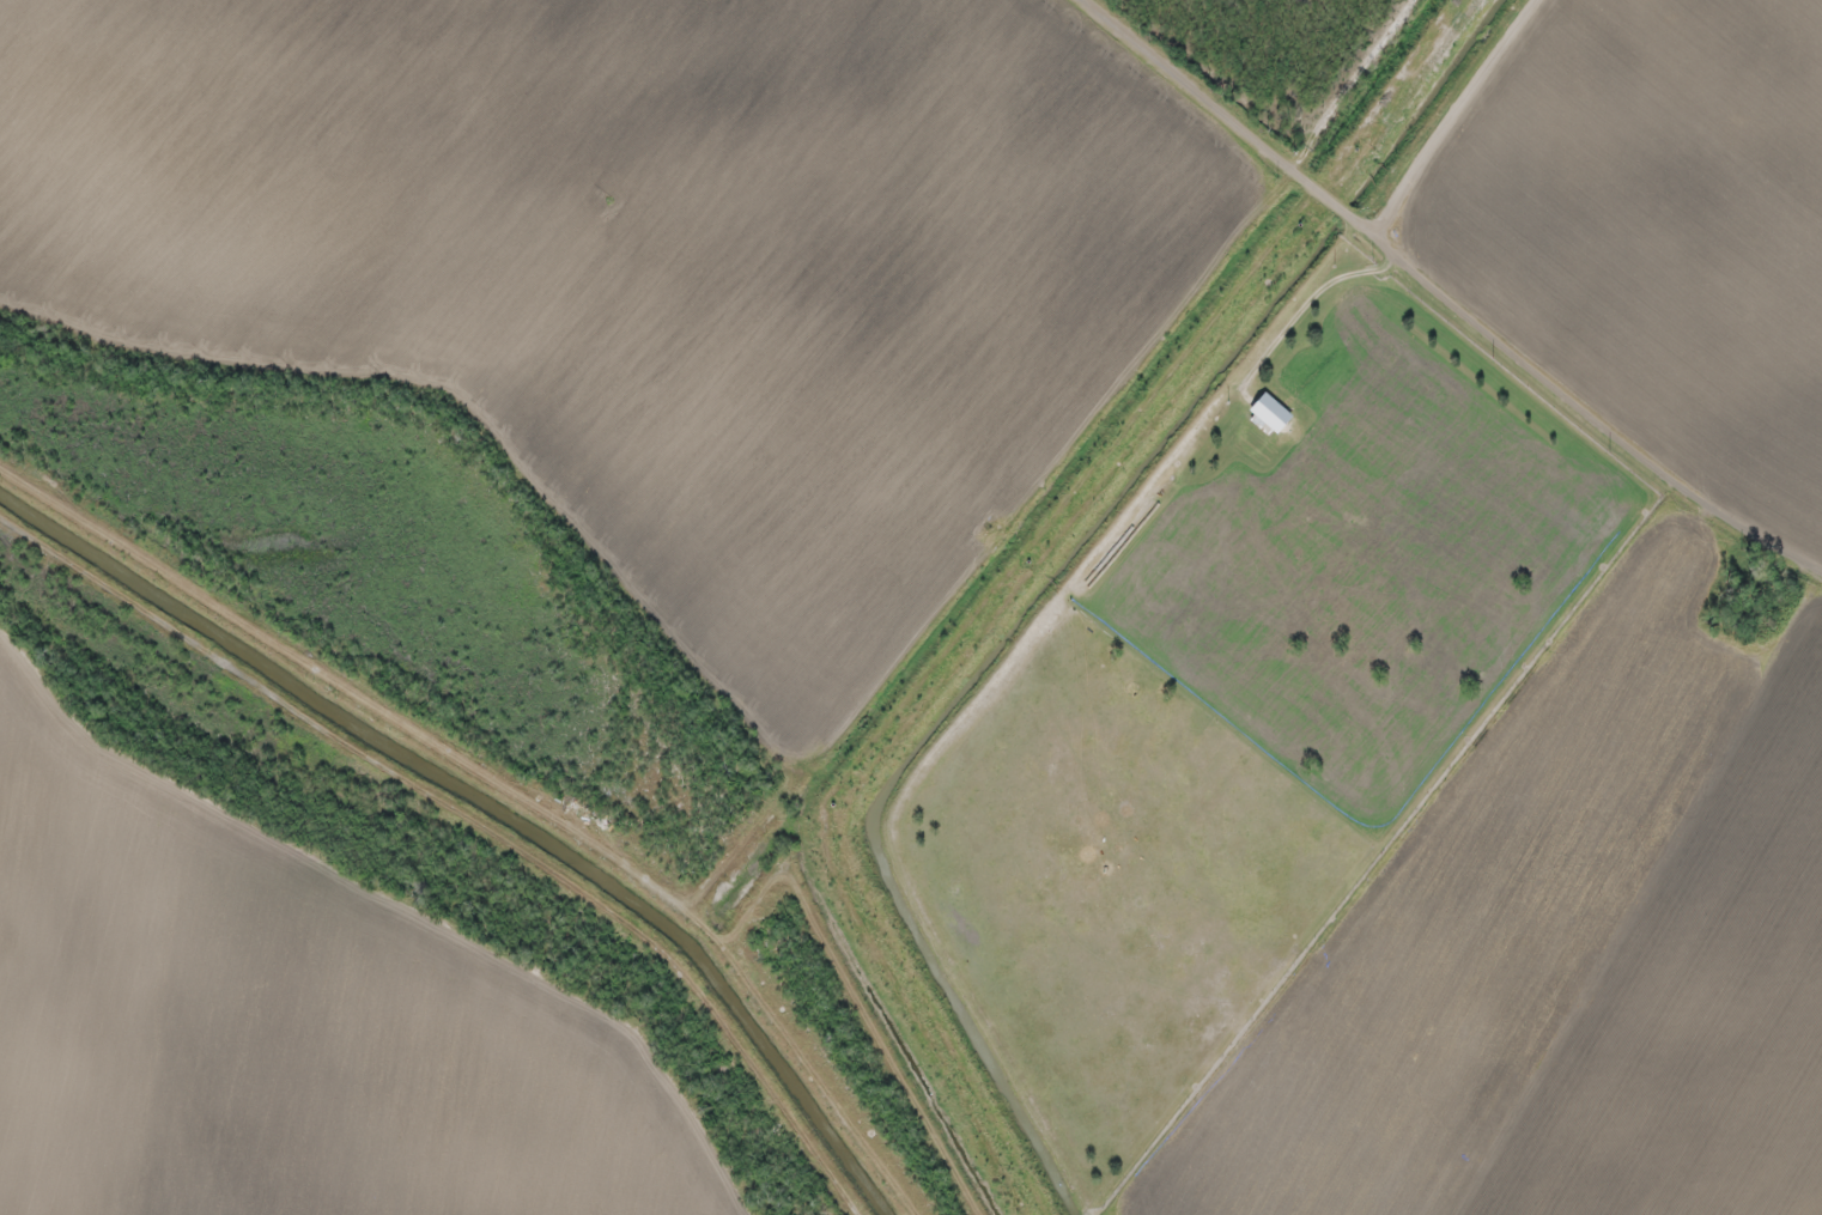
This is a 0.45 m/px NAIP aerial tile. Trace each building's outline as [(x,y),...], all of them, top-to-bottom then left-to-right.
[(1250,409),(1278,432),(1292,413),(1264,391),(1250,409)]
